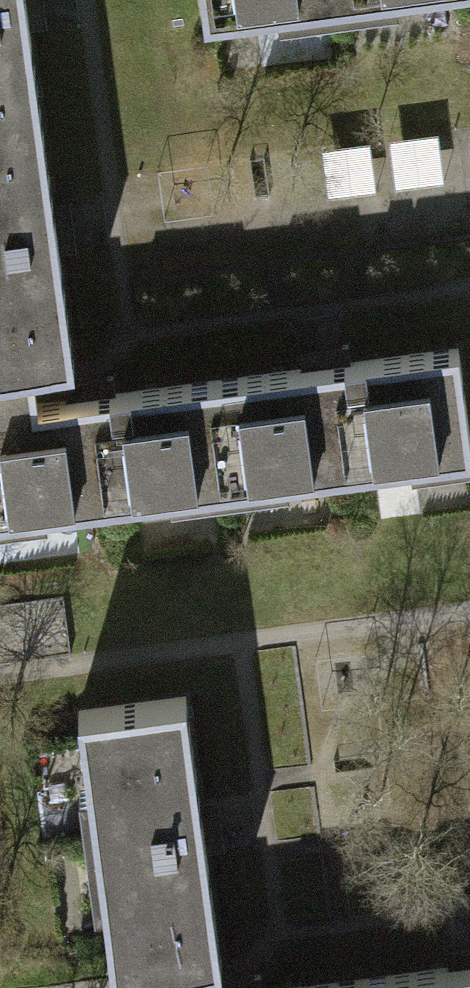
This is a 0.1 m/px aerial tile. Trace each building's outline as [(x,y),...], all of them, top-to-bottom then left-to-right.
[(31,120),(15,0),(0,0),(0,124),(31,120)] [(202,37),(469,7),(469,0),(198,0),(202,37)] [(7,371),(65,363),(31,120),(0,124),(0,372),(7,371)] [(402,183),(448,181),(446,137),(399,139),(402,183)] [(237,498),(469,463),(469,403),(464,361),(222,398),(237,498)] [(15,431),(10,393),(7,371),(0,372),(0,433),(15,431)] [(0,433),(0,534),(237,498),(222,398),(15,431),(0,433)] [(61,725),(95,968),(156,960),(214,952),(181,708),(61,725)] [(159,982),(156,960),(95,968),(97,987),(160,987),(159,982)] [(372,987),(469,987),(469,972),(372,987)]
